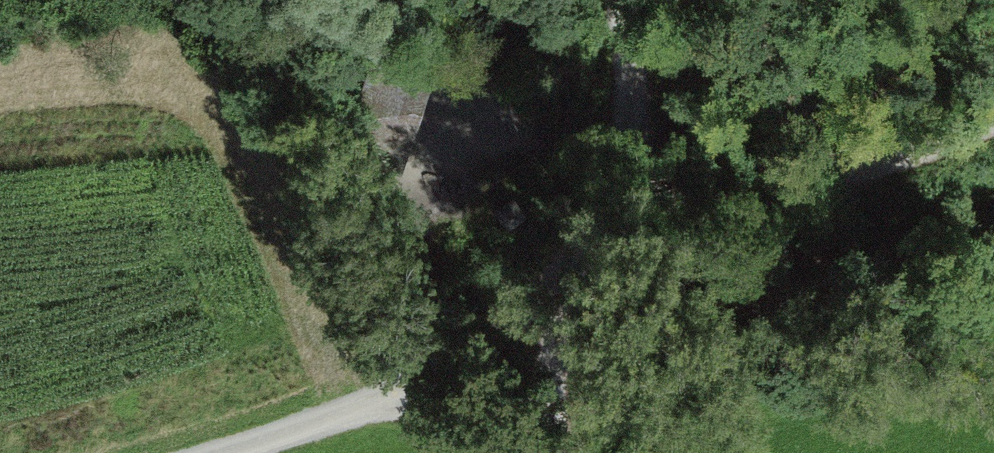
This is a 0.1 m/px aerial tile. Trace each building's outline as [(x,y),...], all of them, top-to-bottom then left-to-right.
[(447,51),(372,62),(354,122),(403,175),(447,51)]
